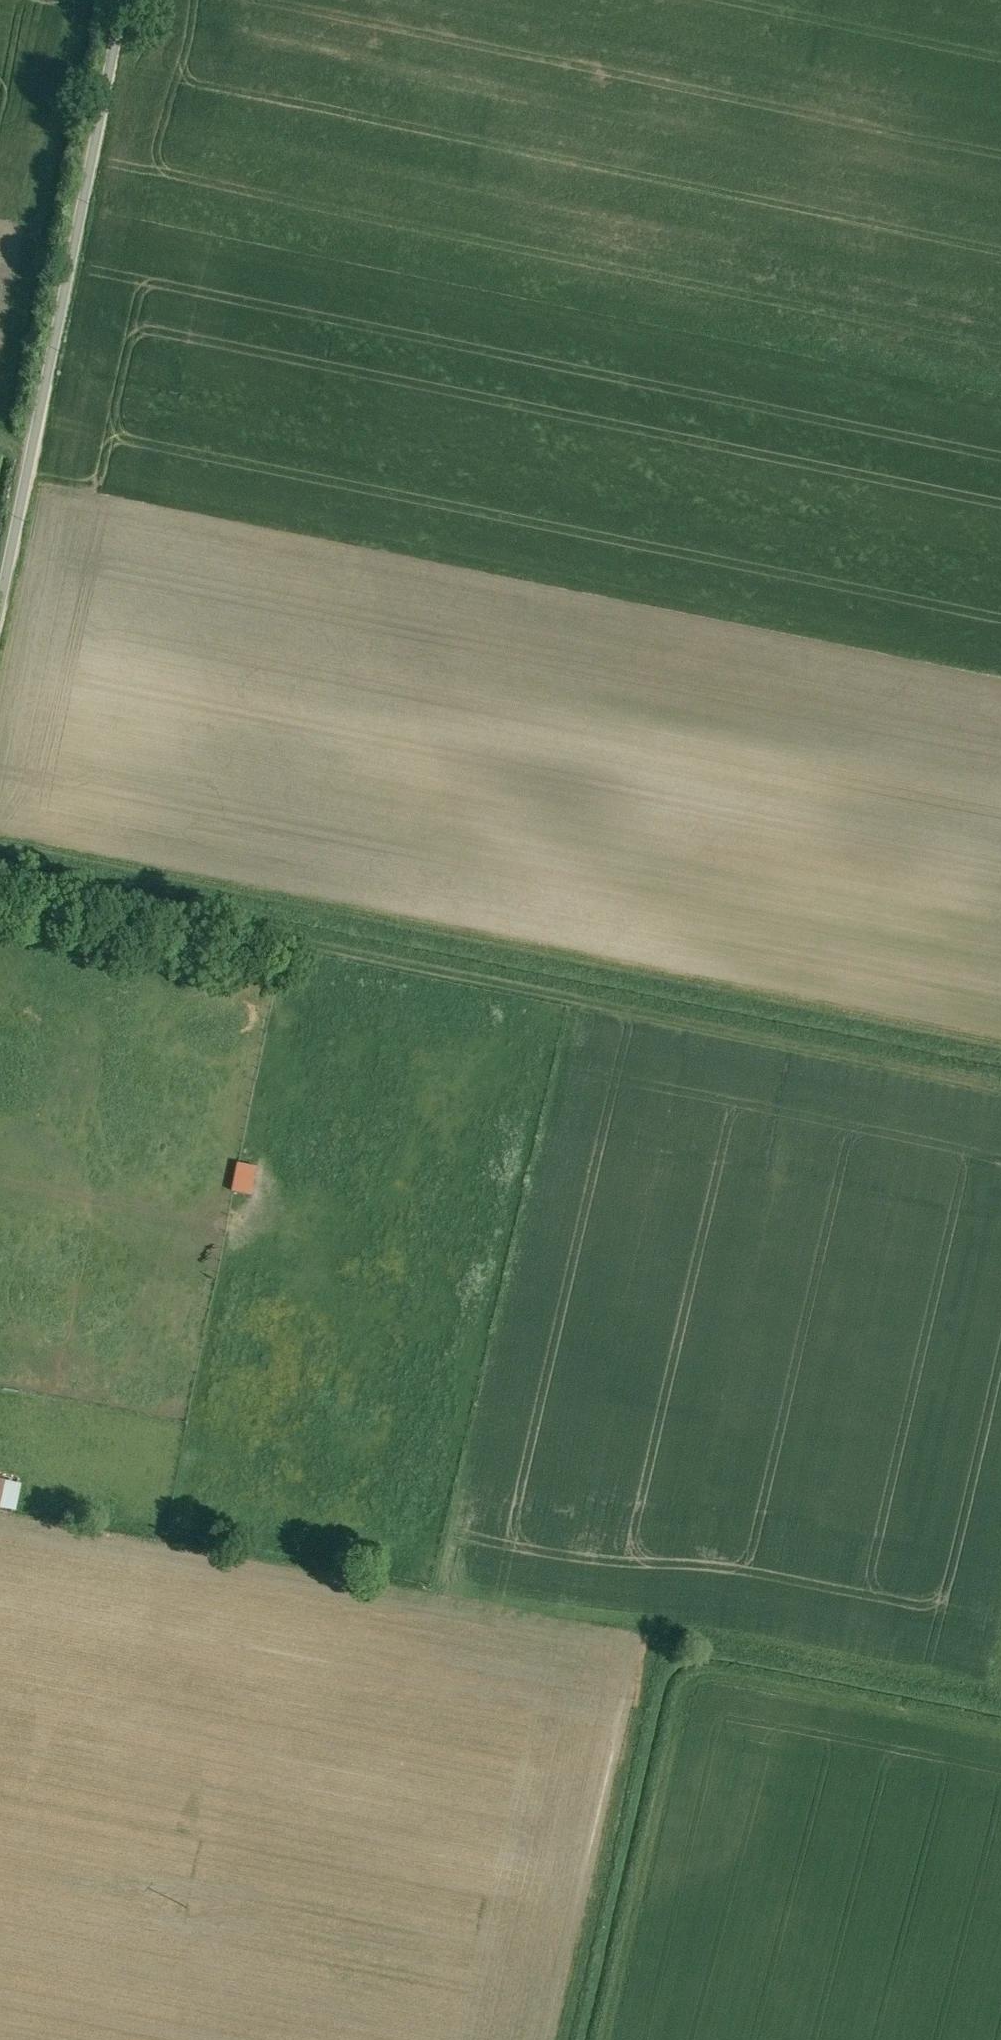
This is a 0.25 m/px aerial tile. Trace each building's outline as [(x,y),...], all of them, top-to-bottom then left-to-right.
[(237,1191),(258,1195),(263,1165),(241,1161),(237,1191)]
